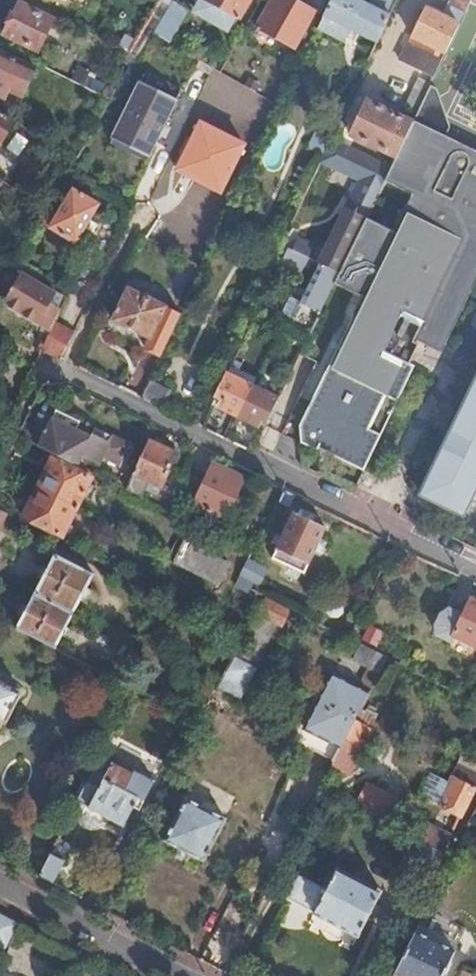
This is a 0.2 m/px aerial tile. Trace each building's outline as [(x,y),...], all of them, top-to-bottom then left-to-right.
[(172,44),(191,10),(177,1),(177,0),(161,0),(145,28),(151,31),(172,44)] [(240,16),(249,0),(212,0),(240,16)] [(297,0),(273,0),(258,26),(294,47),(315,11),(297,0)] [(319,27),(345,40),(351,30),(376,42),(386,22),(396,0),(372,0),(371,3),(363,0),(332,0),(319,27)] [(453,6),(458,9),(453,22),(446,19),(448,14),(444,12),(441,18),(438,15),(425,9),(401,59),(434,75),(460,22),(471,0),(455,0),(453,6)] [(438,15),(441,18),(444,12),(448,14),(446,19),(453,22),(458,9),(453,6),(455,0),(446,0),(438,15)] [(53,20),(20,2),(3,33),(36,51),(53,20)] [(0,54),(0,97),(3,92),(14,98),(30,71),(0,54)] [(75,65),(68,78),(85,87),(92,73),(75,65)] [(417,112),(426,91),(430,84),(419,78),(406,106),(417,112)] [(174,99),(139,82),(113,136),(148,153),(174,99)] [(330,292),(360,302),(296,431),(297,448),(314,455),(317,449),(327,453),(325,457),(363,473),(381,438),(368,431),(384,398),(398,405),(416,369),(411,366),(420,348),(414,345),(421,330),(437,338),(475,258),(475,254),(452,242),(463,220),(475,227),(475,177),(469,173),(474,162),(475,160),(475,156),(475,155),(473,151),(471,150),(466,148),(464,148),(460,149),(458,151),(457,153),(451,164),(440,159),(457,124),(432,94),(426,91),(417,112),(411,122),(395,157),(391,165),(340,272),(330,292)] [(350,135),(395,157),(411,122),(367,100),(350,135)] [(0,113),(0,142),(14,123),(0,113)] [(340,120),(332,136),(340,140),(349,124),(340,120)] [(3,147),(15,155),(26,139),(14,131),(3,147)] [(238,155),(197,135),(180,171),(221,191),(238,155)] [(360,178),(319,261),(340,272),(391,165),(340,140),(332,136),(321,159),(360,178)] [(40,212),(37,217),(77,242),(100,205),(74,189),(59,214),(45,205),(40,212)] [(340,272),(319,261),(299,301),(321,312),(330,292),(340,272)] [(54,292),(23,274),(7,301),(52,329),(55,322),(60,312),(48,304),(54,292)] [(146,350),(159,358),(181,314),(139,294),(129,289),(115,321),(151,340),(146,350)] [(52,329),(43,349),(62,358),(75,332),(55,322),(52,329)] [(421,330),(414,345),(420,348),(429,352),(437,338),(421,330)] [(228,373),(217,397),(223,399),(220,407),(238,416),(253,386),(228,373)] [(149,379),(140,397),(143,398),(162,407),(171,390),(149,379)] [(422,494),(464,515),(475,490),(475,384),(422,494)] [(253,386),(238,416),(257,425),(261,418),(267,421),(278,398),(253,386)] [(57,410),(39,446),(111,482),(128,445),(96,429),(92,436),(71,426),(75,419),(57,410)] [(176,453),(149,439),(125,489),(144,498),(152,481),(160,486),(176,453)] [(38,488),(78,508),(93,479),(53,459),(38,488)] [(245,479),(212,462),(203,481),(192,503),(225,519),(245,479)] [(192,503),(203,481),(190,474),(179,496),(192,503)] [(64,537),(78,508),(38,488),(24,516),(64,537)] [(291,506),(297,494),(286,489),(280,501),(291,506)] [(184,519),(201,527),(205,518),(188,510),(184,519)] [(310,521),(294,513),(273,556),(304,572),(325,528),(310,521)] [(226,562),(183,540),(173,560),(216,581),(226,562)] [(55,557),(37,592),(75,611),(93,576),(55,557)] [(267,568),(248,559),(236,581),(252,589),(257,580),(260,582),(267,568)] [(37,592),(18,630),(56,648),(75,611),(37,592)] [(281,626),(292,609),(266,596),(257,613),(280,625),(281,626)] [(470,599),(454,634),(475,645),(475,602),(470,599)] [(436,605),(427,630),(440,634),(449,610),(436,605)] [(217,685),(240,698),(280,625),(257,613),(245,633),(244,636),(240,641),(228,665),(225,669),(217,685)] [(395,629),(371,617),(362,635),(386,646),(395,629)] [(230,636),(240,641),(244,636),(233,630),(230,636)] [(356,718),(370,690),(334,671),(306,726),(342,744),(345,739),(356,718)] [(135,689),(116,678),(111,688),(130,699),(135,689)] [(6,723),(22,692),(0,681),(0,720),(6,723)] [(112,718),(96,710),(87,728),(103,736),(112,718)] [(373,727),(356,718),(345,739),(362,748),(373,727)] [(79,799),(77,803),(124,827),(139,797),(145,800),(155,782),(134,772),(132,775),(112,765),(110,768),(98,762),(79,799)] [(460,816),(475,786),(467,782),(473,770),(458,762),(452,776),(456,778),(443,807),(460,816)] [(225,819),(185,798),(165,841),(205,861),(225,819)] [(155,801),(149,813),(159,817),(165,807),(155,801)] [(52,854),(40,876),(53,882),(64,861),(52,854)] [(320,888),(297,876),(286,898),(315,913),(314,915),(327,922),(322,931),(324,935),(336,940),(340,939),(344,931),(359,938),(381,893),(337,870),(329,886),(322,883),(320,888)] [(3,947),(16,920),(0,912),(0,946),(3,947)] [(393,974),(398,975),(439,975),(452,950),(414,931),(393,974)] [(475,972),(475,971),(464,966),(459,975),(474,975),(475,972)]
